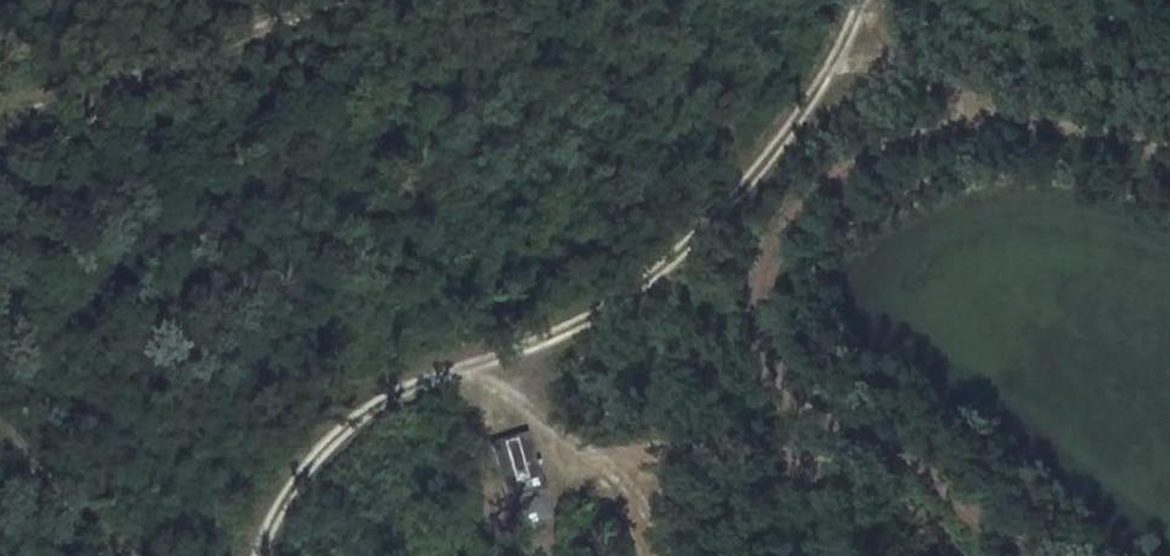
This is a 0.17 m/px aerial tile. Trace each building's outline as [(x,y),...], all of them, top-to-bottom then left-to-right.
[(542,485),(505,495),(514,528),(551,518),(542,485)]
